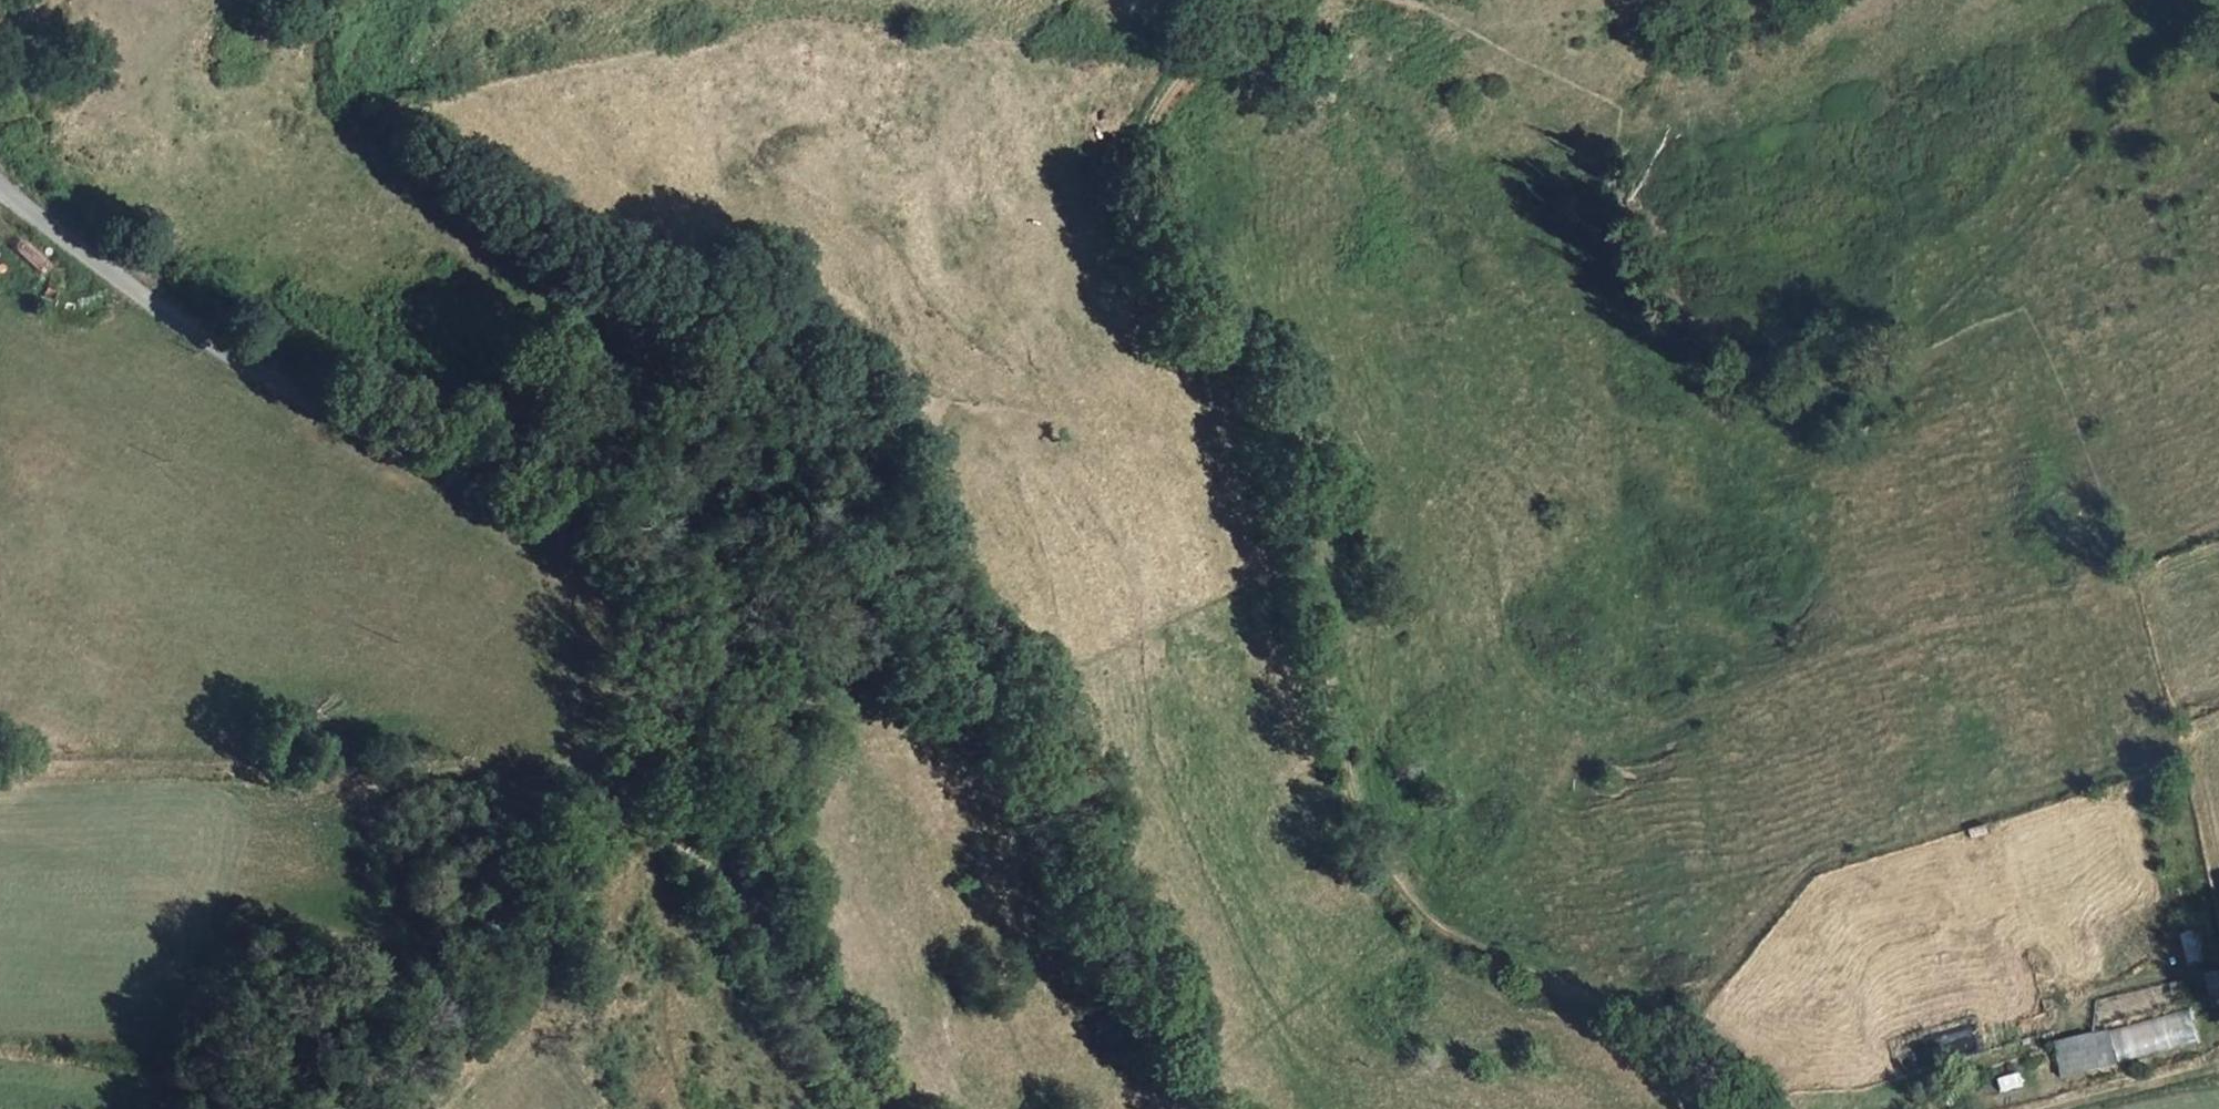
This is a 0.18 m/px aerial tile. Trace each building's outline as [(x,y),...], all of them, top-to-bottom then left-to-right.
[(2060,1078),(2198,1044),(2189,1010),(2051,1044),(2060,1078)] [(1907,1053),(1915,1073),(1979,1049),(1972,1029),(1907,1053)]
